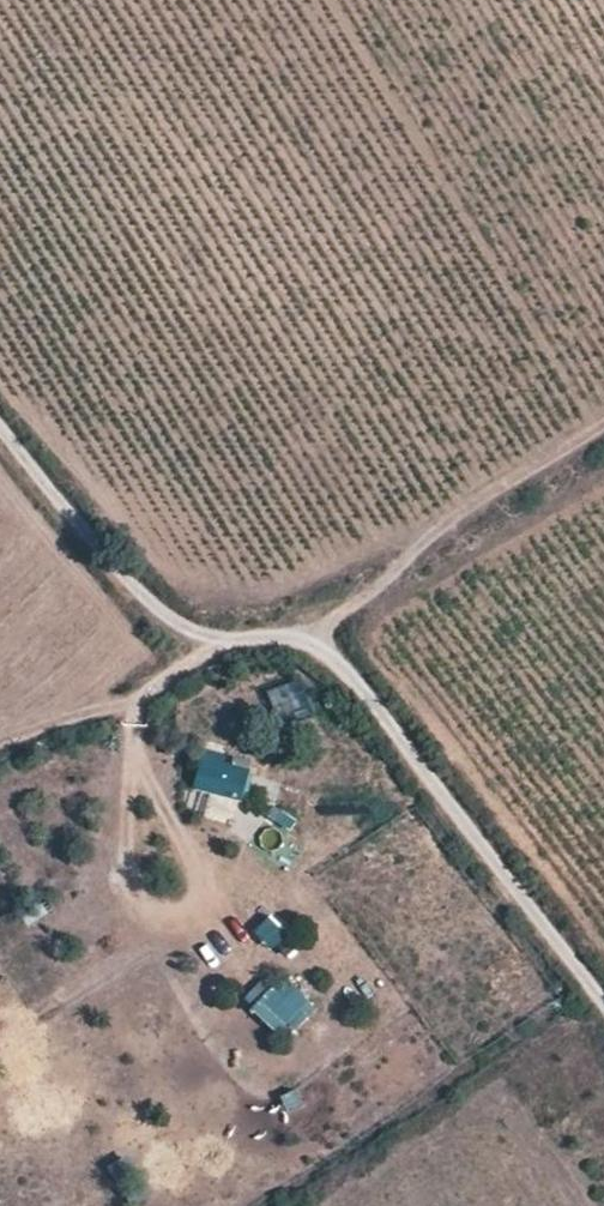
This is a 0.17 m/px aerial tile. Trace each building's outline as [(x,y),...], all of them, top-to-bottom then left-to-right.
[(207,749),(194,787),(242,803),(254,765),(207,749)] [(211,817),(229,819),(231,799),(213,797),(211,817)] [(267,915),(257,935),(280,948),(290,928),(267,915)] [(286,977),(253,1008),(283,1039),(315,1008),(286,977)]
